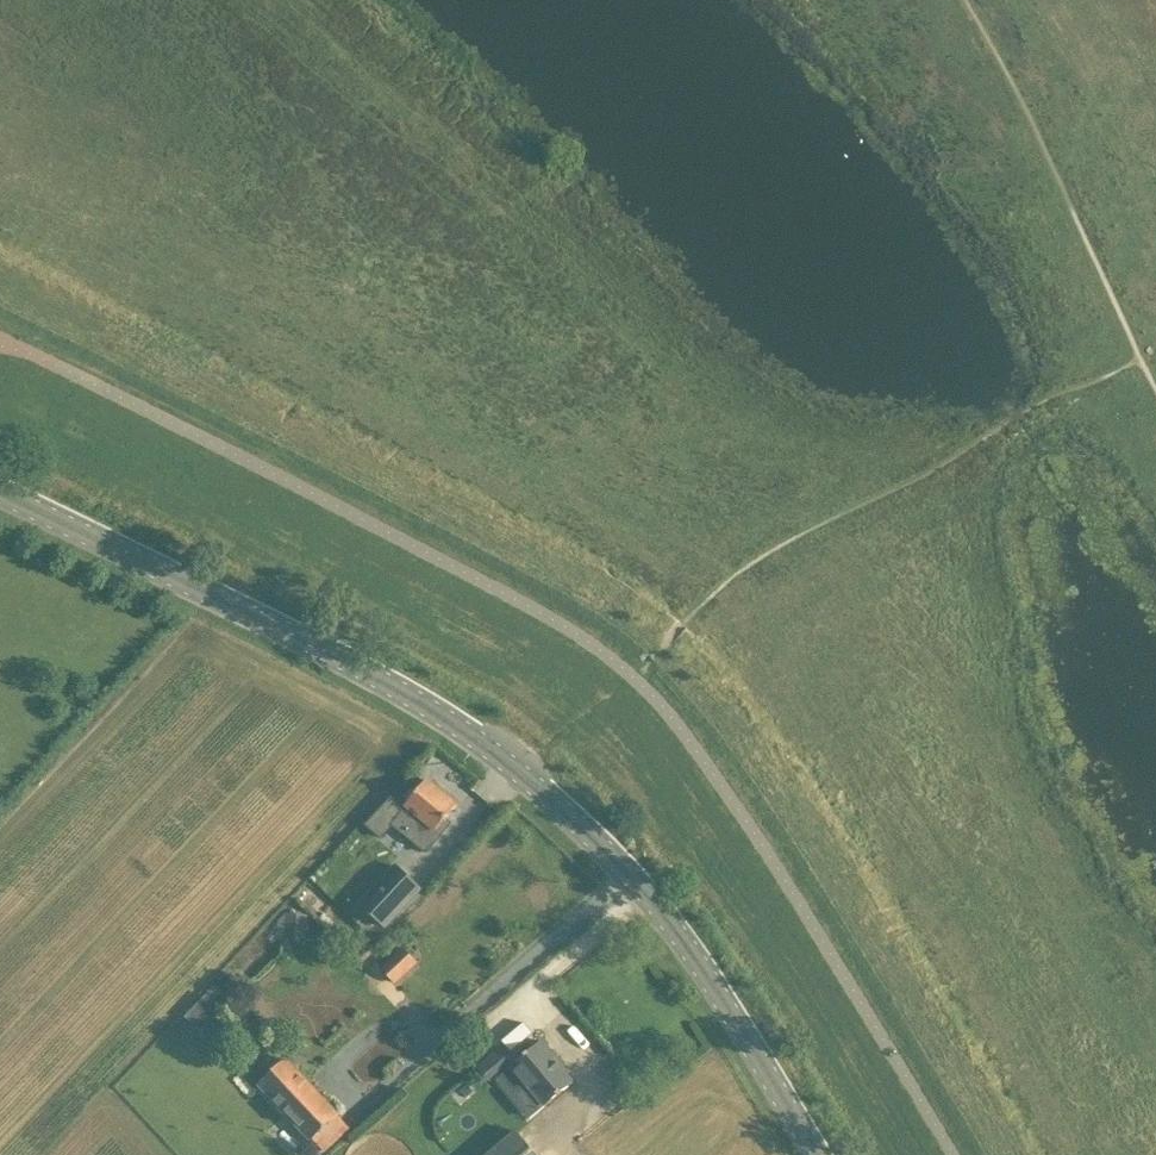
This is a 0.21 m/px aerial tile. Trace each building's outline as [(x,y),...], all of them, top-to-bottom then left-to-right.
[(437,831),(458,805),(427,780),(406,806),(407,807),(395,821),(409,833),(421,818),(437,831)] [(385,928),(422,890),(396,866),(361,905),(385,928)] [(309,915),(287,913),(285,927),(308,929),(309,915)] [(398,984),(418,963),(403,947),(382,967),(398,984)] [(202,1030),(225,1009),(209,992),(186,1014),(202,1030)] [(524,1022),(502,1041),(511,1052),(533,1033),(524,1022)] [(546,1106),(574,1083),(563,1071),(566,1069),(543,1041),(513,1066),(546,1106)] [(477,1068),(488,1080),(502,1068),(509,1062),(499,1049),(477,1068)] [(327,1127),(340,1115),(287,1059),(259,1086),(311,1142),(314,1140),(326,1152),(339,1140),(327,1127)] [(499,1146),(488,1154),(537,1154),(517,1131),(499,1146)]
